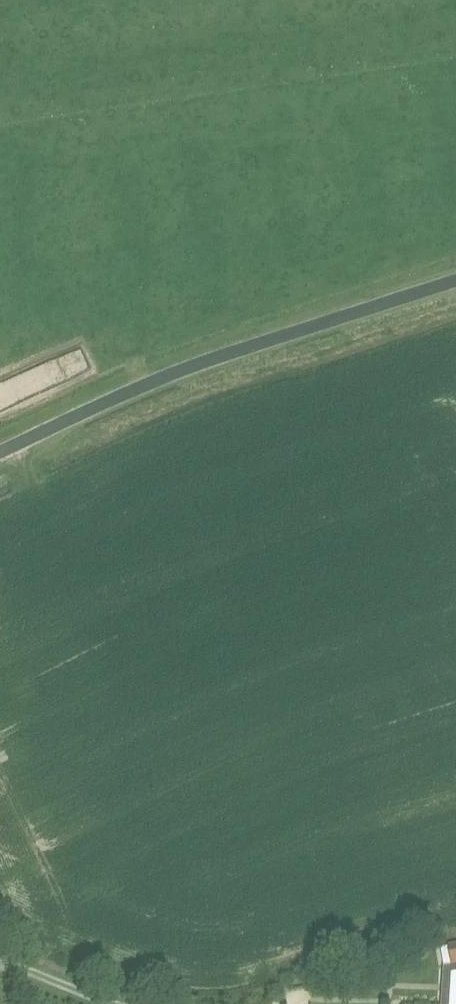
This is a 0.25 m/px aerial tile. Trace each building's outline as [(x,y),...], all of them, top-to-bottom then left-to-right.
[(48,356),(57,375),(85,363),(76,344),(48,356)] [(453,967),(443,969),(441,1003),(450,1003),(451,975),(455,974),(455,967),(453,967)]
